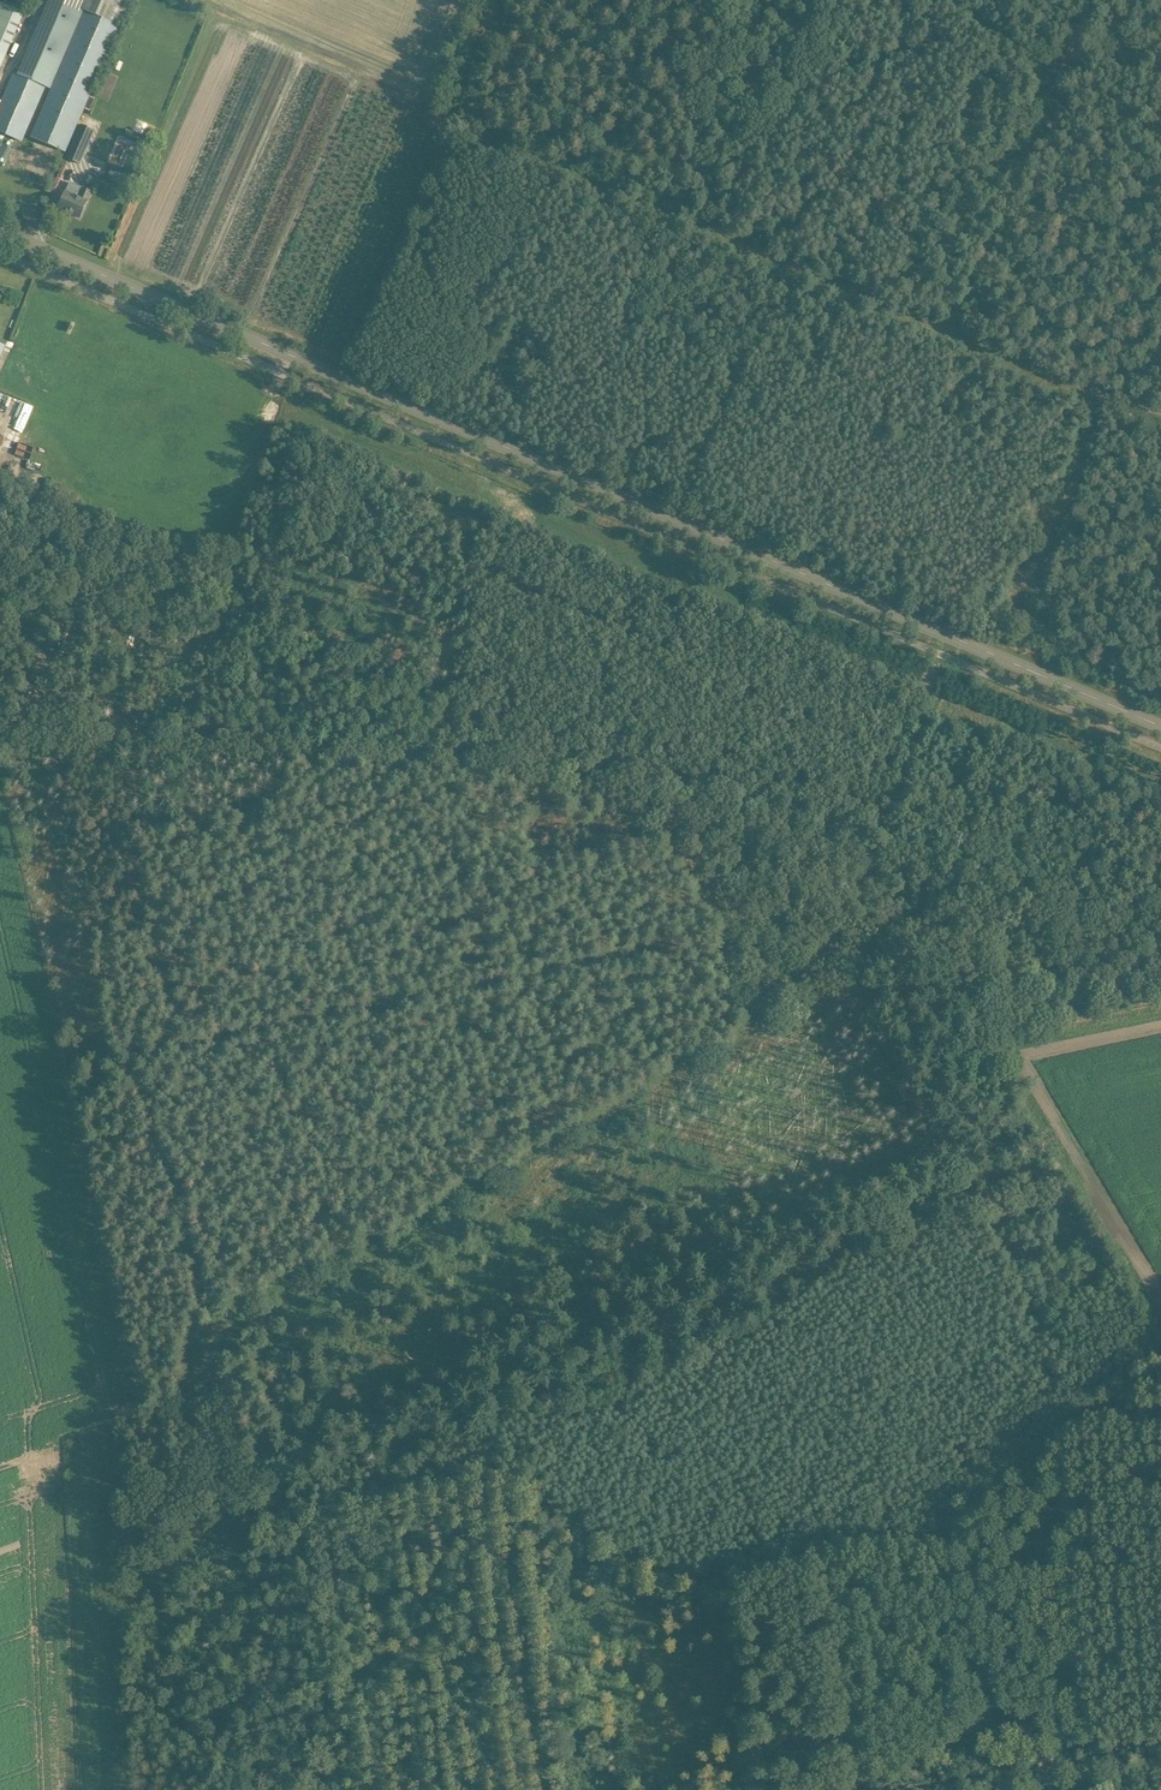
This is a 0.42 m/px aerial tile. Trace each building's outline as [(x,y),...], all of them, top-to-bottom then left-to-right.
[(0,132),(21,141),(45,85),(47,86),(80,9),(85,12),(31,137),(65,151),(121,19),(129,0),(48,0),(16,73),(14,72),(1,102),(0,101),(0,132)] [(9,8),(0,3),(0,67),(23,14),(9,8)] [(146,123),(144,130),(152,133),(154,126),(146,123)] [(65,158),(80,165),(95,131),(79,124),(65,158)] [(3,161),(12,164),(18,146),(9,143),(3,161)] [(112,167),(107,179),(121,185),(127,173),(112,167)] [(65,191),(63,195),(58,208),(79,217),(87,201),(86,201),(90,191),(83,188),(70,182),(66,192),(65,191)] [(30,447),(29,463),(43,464),(44,448),(30,447)] [(95,689),(92,707),(103,709),(104,701),(107,702),(108,698),(105,698),(106,691),(95,689)] [(31,716),(13,715),(12,726),(31,727),(31,716)]
